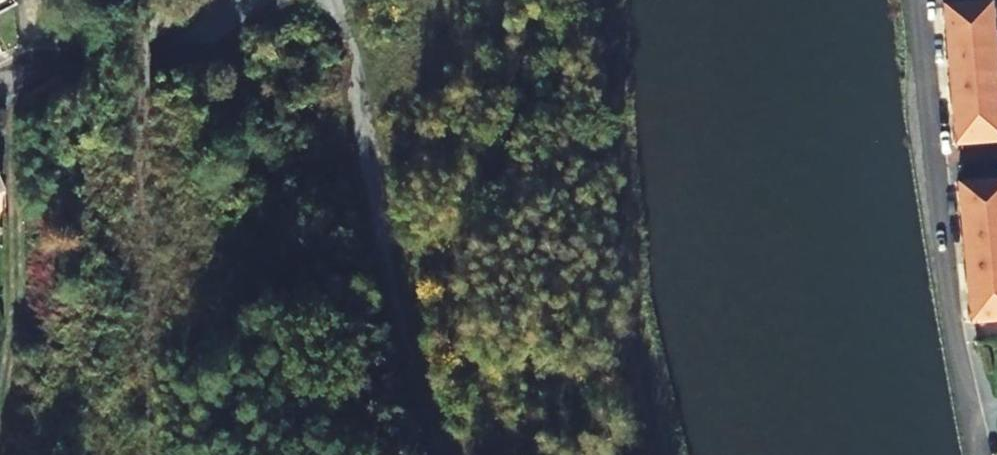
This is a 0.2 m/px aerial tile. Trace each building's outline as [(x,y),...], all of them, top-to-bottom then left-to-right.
[(996,24),(996,16),(996,2),(948,7),(950,28),(996,24)] [(996,47),(996,24),(950,28),(952,51),(996,47)] [(996,70),(996,47),(952,51),(954,74),(996,70)] [(996,94),(996,70),(954,74),(956,98),(996,94)] [(996,118),(996,94),(956,98),(958,122),(996,118)] [(960,144),(996,141),(996,118),(958,122),(960,144)] [(996,204),(996,182),(964,185),(965,207),(996,204)] [(996,226),(996,204),(965,207),(967,228),(996,226)] [(996,249),(996,226),(967,228),(969,251),(996,249)] [(996,276),(996,249),(969,251),(971,278),(996,276)] [(971,278),(973,302),(996,300),(996,276),(971,278)] [(973,302),(975,322),(996,320),(996,300),(973,302)]
